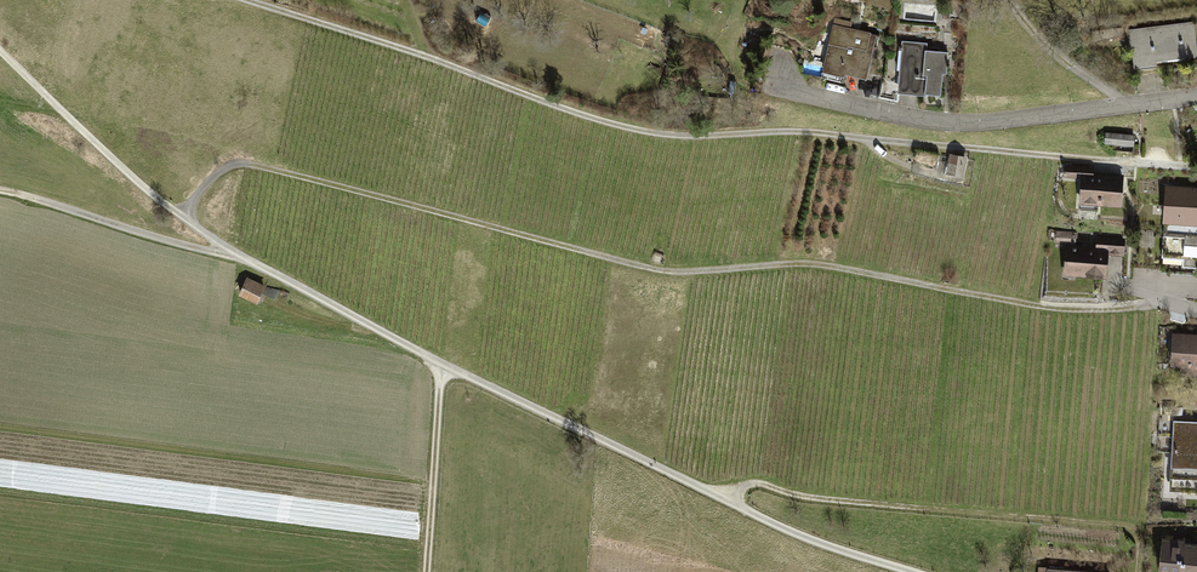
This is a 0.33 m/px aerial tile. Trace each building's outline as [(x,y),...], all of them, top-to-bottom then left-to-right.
[(844,74),(866,79),(873,48),(876,49),(879,36),(870,33),(870,32),(851,27),(852,22),(834,17),(823,67),(821,71),(822,72),(843,77),(844,74)] [(1196,56),(1196,48),(1194,21),(1131,29),(1129,29),(1130,36),(1134,67),(1157,65),(1156,61),(1196,56)] [(1091,40),(1130,36),(1129,29),(1131,29),(1130,24),(1121,25),(1122,27),(1090,31),(1091,40)] [(926,94),(940,95),(942,73),(946,73),(948,52),(926,50),(927,43),(902,40),(897,93),(926,96),(926,94)] [(1133,151),(1135,135),(1106,132),(1104,143),(1114,144),(1114,150),(1133,151)] [(945,173),(963,176),(967,156),(949,153),(945,173)] [(1079,204),(1122,207),(1124,174),(1094,172),(1095,166),(1064,164),(1063,177),(1081,179),(1079,204)] [(1196,268),(1196,187),(1165,185),(1162,223),(1164,223),(1161,272),(1196,274),(1196,268)] [(1063,276),(1107,279),(1108,255),(1124,256),(1126,238),(1096,236),(1095,246),(1075,244),(1076,232),(1056,231),(1055,242),(1065,243),(1063,276)] [(248,277),(238,293),(255,303),(265,287),(248,277)] [(1196,376),(1196,334),(1172,333),(1171,366),(1179,366),(1184,375),(1196,376)] [(1196,493),(1196,422),(1173,421),(1170,491),(1196,493)] [(1184,543),(1184,540),(1162,537),(1158,571),(1196,571),(1196,544),(1184,543)]
